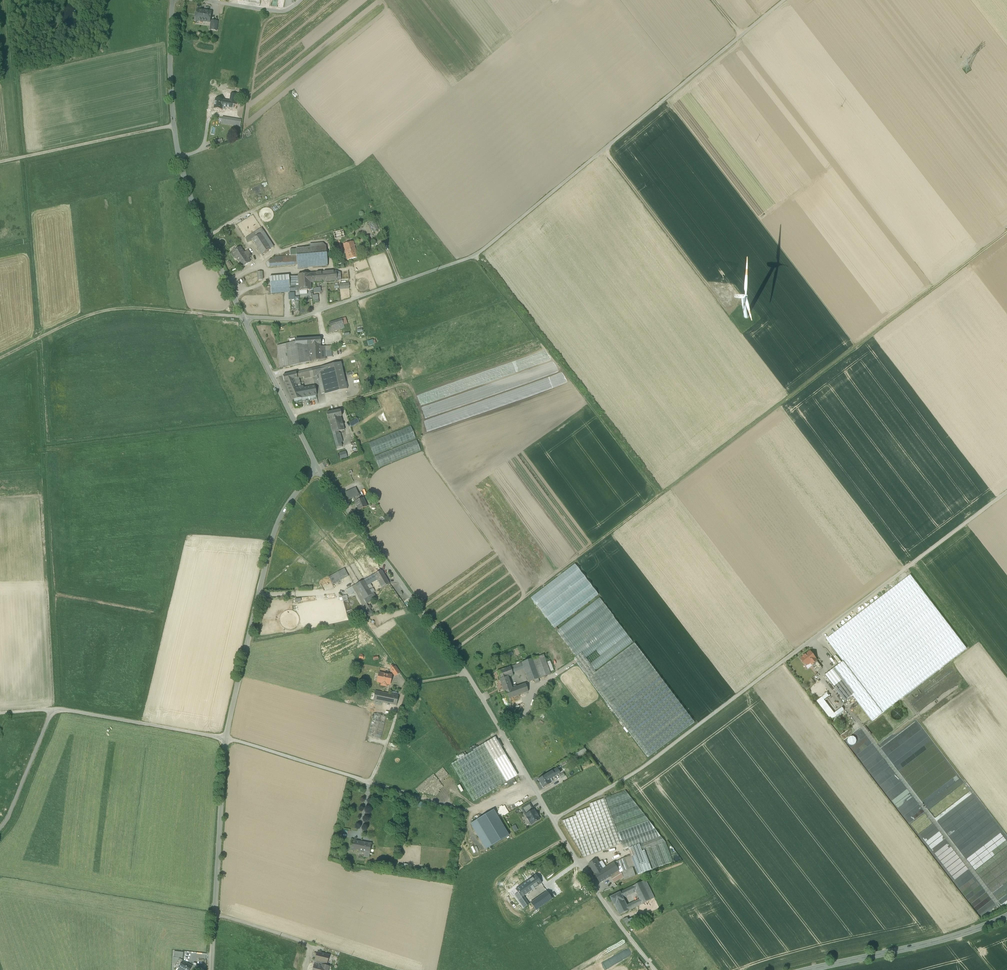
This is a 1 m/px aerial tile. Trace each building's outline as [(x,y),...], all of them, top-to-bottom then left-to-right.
[(206,11),(202,11),(197,10),(196,20),(210,22),(211,12),(206,12),(206,11)] [(224,100),(216,99),(214,109),(222,110),(223,106),(225,106),(225,107),(232,108),(233,102),(224,101),(224,100)] [(375,220),(369,223),(372,232),(379,230),(375,220)] [(250,241),(252,239),(261,234),(258,230),(248,236),(250,241)] [(342,230),(333,233),(335,239),(344,236),(342,230)] [(260,251),(269,246),(261,234),(252,239),(260,251)] [(354,241),(344,244),(348,260),(358,257),(354,241)] [(269,246),(260,251),(262,254),(271,249),(269,246)] [(310,247),(296,249),(297,256),(298,269),(328,266),(326,246),(310,247)] [(244,253),(241,247),(232,252),(237,260),(240,258),(242,261),(248,258),(251,256),(247,251),(244,253)] [(287,256),(275,257),(275,260),(276,266),(288,265),(287,256)] [(297,256),(287,256),(288,265),(297,265),(297,256)] [(248,258),(242,261),(240,258),(237,260),(242,268),(251,262),(248,258)] [(336,272),(323,273),(323,282),(323,283),(326,282),(326,281),(337,280),(336,272)] [(323,273),(298,275),(299,285),(310,284),(310,283),(323,282),(323,273)] [(289,278),(280,278),(281,292),(290,291),(289,287),(289,278)] [(342,319),(328,323),(330,328),(327,329),(328,334),(345,328),(342,319)] [(320,339),(307,339),(307,340),(307,345),(309,345),(309,349),(321,348),(321,347),(320,339)] [(307,340),(295,340),(295,342),(286,344),(286,349),(296,347),(296,346),(307,345),(307,340)] [(286,344),(277,346),(280,368),(289,367),(286,349),(286,344)] [(307,345),(296,346),(296,347),(286,349),(289,367),(310,362),(322,360),(326,359),(325,346),(321,347),(321,348),(309,349),(309,345),(307,345)] [(341,363),(315,368),(317,375),(319,385),(322,384),(324,393),(325,394),(347,389),(341,363)] [(312,369),(304,371),(305,377),(305,379),(314,377),(314,376),(313,376),(312,369)] [(300,372),(283,376),(284,381),(285,381),(286,384),(291,382),(292,384),(295,383),(296,385),(300,384),(299,378),(301,378),(300,372)] [(303,387),(297,388),(296,385),(295,383),(292,384),(291,382),(286,384),(292,399),(316,395),(315,389),(314,386),(303,388),(303,387)] [(419,420),(410,400),(409,396),(403,399),(404,403),(413,423),(419,420)] [(340,411),(327,413),(328,420),(329,420),(330,426),(333,425),(332,423),(335,422),(334,418),(341,417),(340,411)] [(341,417),(334,418),(335,422),(332,423),(333,425),(330,426),(338,452),(343,450),(338,431),(344,430),(341,417)] [(411,426),(369,443),(374,455),(416,438),(411,426)] [(417,440),(374,457),(379,468),(421,451),(417,440)] [(355,468),(348,471),(351,477),(358,474),(355,468)] [(356,488),(345,493),(348,500),(354,498),(359,496),(356,488)] [(355,502),(359,511),(367,507),(363,498),(360,500),(355,502)] [(575,565),(531,598),(554,629),(598,595),(575,565)] [(328,576),(332,584),(348,576),(344,568),(328,576)] [(382,571),(375,575),(378,580),(379,582),(386,578),(382,571)] [(378,580),(375,575),(364,580),(367,585),(371,583),(378,580)] [(390,584),(386,578),(379,582),(382,588),(390,584)] [(367,585),(364,580),(356,585),(364,600),(372,595),(367,585)] [(371,583),(367,585),(372,595),(376,593),(371,583)] [(364,600),(356,585),(351,587),(355,595),(365,613),(370,610),(367,604),(365,599),(364,600)] [(372,595),(365,599),(367,604),(375,599),(372,595)] [(599,598),(556,631),(590,675),(633,642),(599,598)] [(362,618),(374,615),(370,610),(365,613),(361,615),(362,618)] [(913,690),(857,616),(826,640),(843,662),(882,713),(913,690)] [(813,655),(812,655),(810,652),(806,655),(805,655),(803,656),(803,658),(801,659),(805,664),(808,665),(811,663),(813,666),(817,663),(818,663),(817,661),(813,655)] [(543,655),(532,659),(539,679),(550,675),(543,655)] [(539,679),(532,659),(521,663),(529,683),(534,681),(538,679),(539,679)] [(882,713),(843,662),(833,670),(853,695),(853,696),(872,721),(882,713)] [(822,668),(818,663),(817,663),(813,666),(812,667),(816,673),(822,668)] [(400,673),(395,667),(390,670),(395,676),(400,673)] [(510,667),(497,672),(500,680),(507,677),(513,675),(510,667)] [(853,695),(833,670),(825,676),(845,701),(853,696),(853,695)] [(392,676),(379,674),(378,682),(390,684),(392,676)] [(507,677),(500,680),(504,692),(504,691),(511,689),(511,687),(507,677)] [(525,684),(516,687),(519,695),(528,692),(525,684)] [(511,689),(504,691),(504,692),(507,700),(510,698),(519,695),(516,687),(511,689)] [(416,695),(410,690),(407,693),(413,698),(416,695)] [(390,694),(375,691),(375,693),(374,700),(388,703),(390,694)] [(398,696),(390,694),(388,703),(396,705),(398,696)] [(836,716),(822,698),(817,701),(831,720),(836,716)] [(386,717),(373,713),(373,717),(371,716),(371,718),(372,718),(372,720),(384,723),(386,717)] [(372,720),(371,720),(367,735),(381,739),(384,723),(372,720)] [(517,776),(495,737),(484,744),(506,782),(517,776)] [(506,782),(484,744),(473,750),(473,751),(495,789),(506,782)] [(587,751),(585,748),(568,758),(570,761),(587,751)] [(473,751),(451,764),(473,802),(495,789),(473,751)] [(552,771),(545,776),(548,780),(555,776),(552,771)] [(545,776),(545,775),(538,779),(543,788),(550,784),(548,780),(545,776)] [(625,791),(605,798),(605,799),(615,826),(617,833),(649,821),(625,791)] [(975,821),(986,813),(970,791),(945,809),(948,813),(938,819),(949,835),(954,842),(973,829),(971,827),(976,823),(975,821)] [(605,799),(589,804),(591,807),(576,813),(577,816),(562,821),(574,841),(615,826),(605,799)] [(509,836),(493,810),(476,820),(492,846),(508,836),(509,836)] [(533,810),(525,815),(527,818),(526,819),(529,822),(531,825),(539,820),(537,817),(538,816),(536,813),(535,813),(533,810)] [(649,821),(617,833),(622,844),(624,850),(629,848),(661,837),(649,821)] [(615,826),(574,841),(584,858),(622,844),(617,833),(615,826)] [(661,837),(629,848),(631,856),(666,843),(661,837)] [(366,843),(352,841),(350,850),(364,853),(366,843)] [(631,856),(632,860),(633,860),(638,875),(673,862),(666,843),(631,856)] [(631,856),(625,858),(629,869),(633,867),(635,866),(632,860),(631,856)] [(625,858),(614,863),(619,871),(620,872),(620,873),(621,872),(633,868),(633,867),(629,869),(625,858)] [(603,870),(596,859),(589,864),(595,875),(603,870)] [(614,863),(609,866),(614,874),(619,871),(614,863)] [(603,870),(595,875),(600,883),(610,877),(610,876),(614,874),(609,866),(603,870)] [(633,868),(621,872),(623,878),(624,880),(636,876),(633,868)] [(614,874),(610,876),(610,877),(615,883),(623,878),(621,872),(620,873),(620,872),(619,871),(614,874)] [(541,883),(536,875),(529,880),(535,888),(541,883)] [(529,880),(513,892),(518,900),(535,888),(529,880)] [(642,882),(633,886),(636,892),(640,899),(642,905),(651,901),(644,886),(642,882)] [(654,899),(647,885),(644,886),(651,901),(654,899)] [(633,886),(620,892),(623,898),(636,892),(633,886)] [(552,899),(547,892),(530,903),(536,911),(552,899)] [(620,892),(610,897),(614,906),(615,905),(624,901),(623,898),(620,892)] [(627,906),(624,901),(615,905),(620,916),(635,908),(632,903),(627,906)] [(643,914),(628,920),(631,926),(646,920),(644,915),(643,914)] [(183,953),(174,952),(173,956),(172,960),(172,964),(173,964),(175,965),(179,959),(182,961),(183,959),(183,953)] [(317,953),(315,961),(316,961),(315,965),(314,964),(313,969),(328,969),(329,966),(326,966),(329,956),(324,955),(324,954),(322,953),(321,954),(317,953)] [(183,961),(179,967),(180,968),(179,969),(190,969),(192,966),(183,961)]
